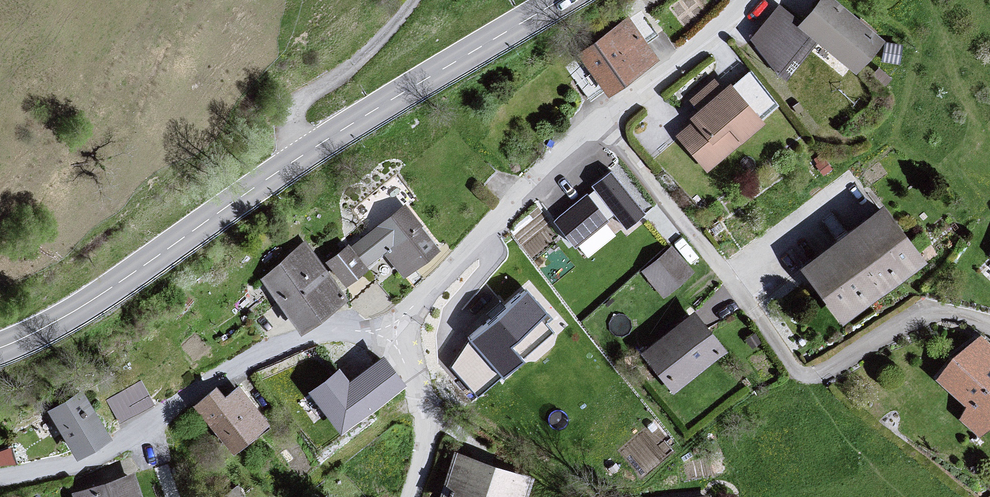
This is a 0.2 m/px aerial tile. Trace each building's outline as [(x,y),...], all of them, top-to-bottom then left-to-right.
[(794,29),(812,43),(855,77),(882,42),(830,0),(818,0),(798,25),(794,29)] [(794,29),(798,25),(777,6),(748,41),(777,80),(812,43),(794,29)] [(626,21),(573,58),(607,98),(656,60),(626,21)] [(672,138),(704,175),(763,126),(726,88),(672,138)] [(609,172),(552,221),(574,246),(613,212),(628,229),(645,214),(609,172)] [(403,209),(365,237),(402,282),(435,255),(403,209)] [(878,209),(797,265),(840,329),(924,265),(878,209)] [(671,245),(640,270),(663,298),(694,273),(671,245)] [(305,246),(256,284),(297,339),(343,303),(305,246)] [(522,289),(466,337),(502,378),(558,331),(522,289)] [(690,314),(637,359),(671,401),(724,354),(690,314)] [(933,382),(962,410),(955,424),(973,442),(989,431),(989,351),(979,339),(949,361),(933,382)] [(377,363),(343,393),(363,415),(400,391),(377,363)] [(191,409),(230,456),(267,427),(237,392),(222,403),(213,392),(191,409)] [(78,395),(44,415),(74,461),(105,443),(78,395)] [(451,456),(440,496),(528,496),(532,482),(451,456)] [(68,496),(139,496),(134,477),(68,496)]
